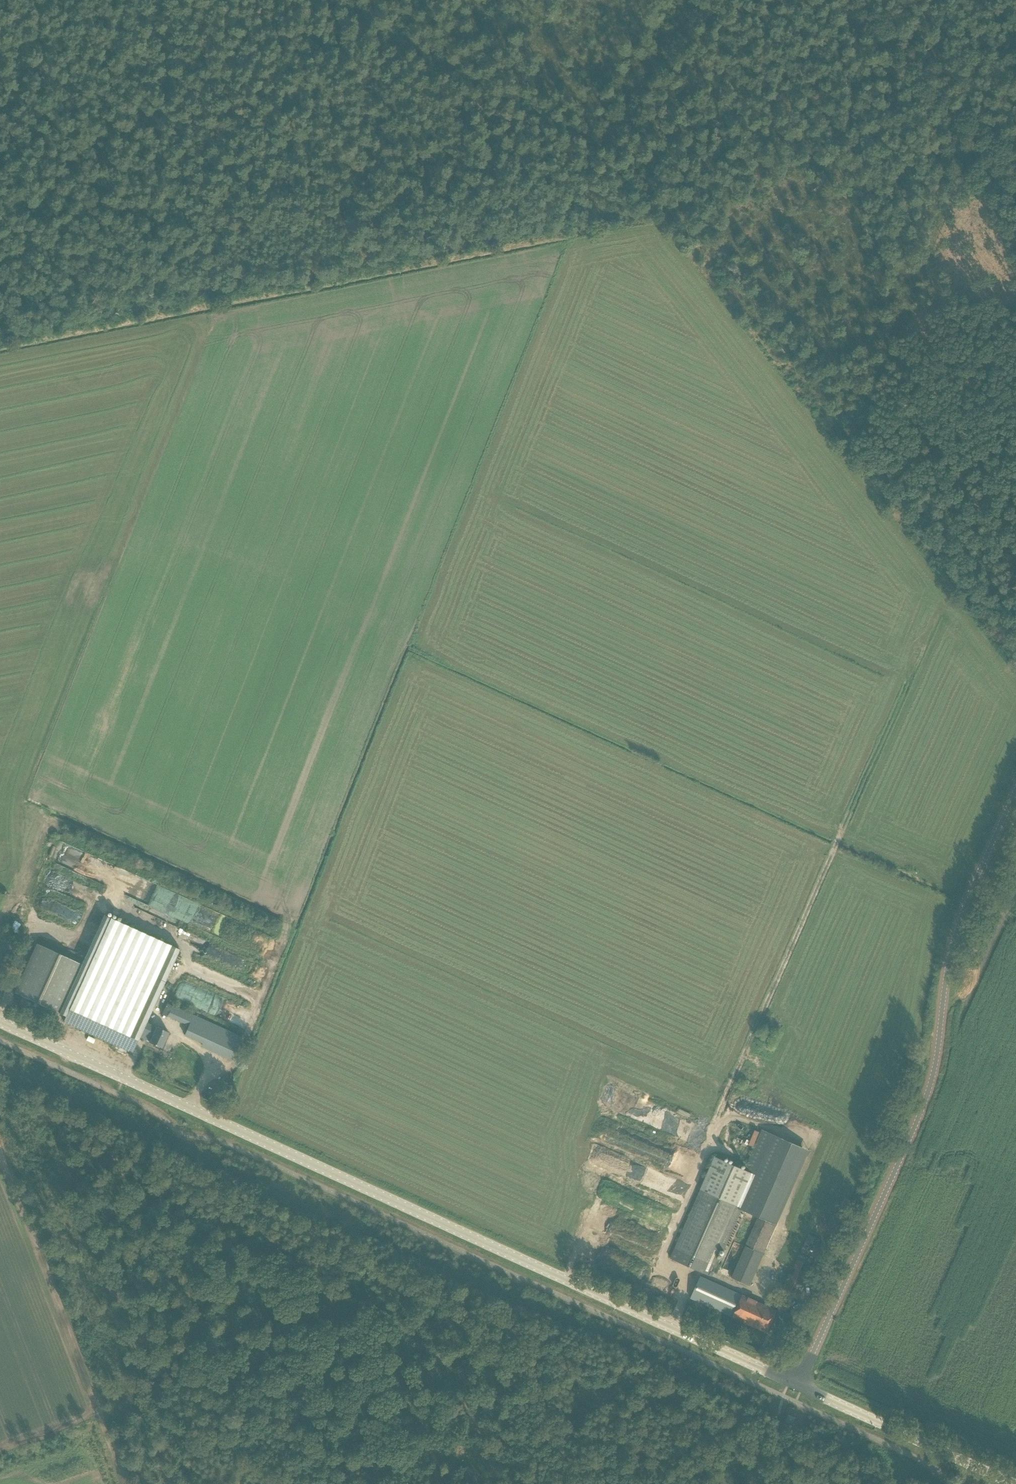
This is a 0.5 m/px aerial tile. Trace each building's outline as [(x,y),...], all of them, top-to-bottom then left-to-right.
[(165,894),(158,909),(178,918),(180,914),(176,912),(178,908),(182,909),(185,902),(165,894)] [(57,1019),(129,1053),(177,949),(104,916),(57,1019)] [(10,926),(19,932),(23,925),(14,920),(10,926)] [(15,993),(59,1013),(81,964),(37,944),(15,993)] [(167,1016),(172,1005),(166,1003),(161,1013),(167,1016)] [(189,1026),(194,1015),(172,1005),(167,1016),(189,1026)] [(185,1035),(203,1044),(213,1024),(194,1015),(189,1026),(185,1035)] [(155,1027),(145,1022),(138,1037),(149,1042),(149,1043),(161,1048),(169,1032),(155,1026),(155,1027)] [(232,1057),(242,1037),(213,1024),(203,1044),(232,1057)] [(707,1130),(649,1109),(644,1124),(701,1145),(707,1130)] [(757,1217),(776,1225),(808,1151),(761,1130),(744,1170),(754,1174),(739,1207),(742,1209),(741,1210),(757,1217)] [(714,1159),(670,1258),(708,1275),(713,1266),(716,1268),(715,1271),(717,1272),(719,1268),(717,1267),(720,1260),(716,1258),(720,1249),(724,1251),(726,1248),(721,1246),(752,1176),(714,1159)] [(776,1225),(757,1217),(734,1271),(752,1279),(776,1225)] [(752,1279),(734,1271),(732,1277),(750,1285),(752,1279)] [(694,1289),(690,1298),(767,1333),(777,1311),(700,1276),(694,1289)]
